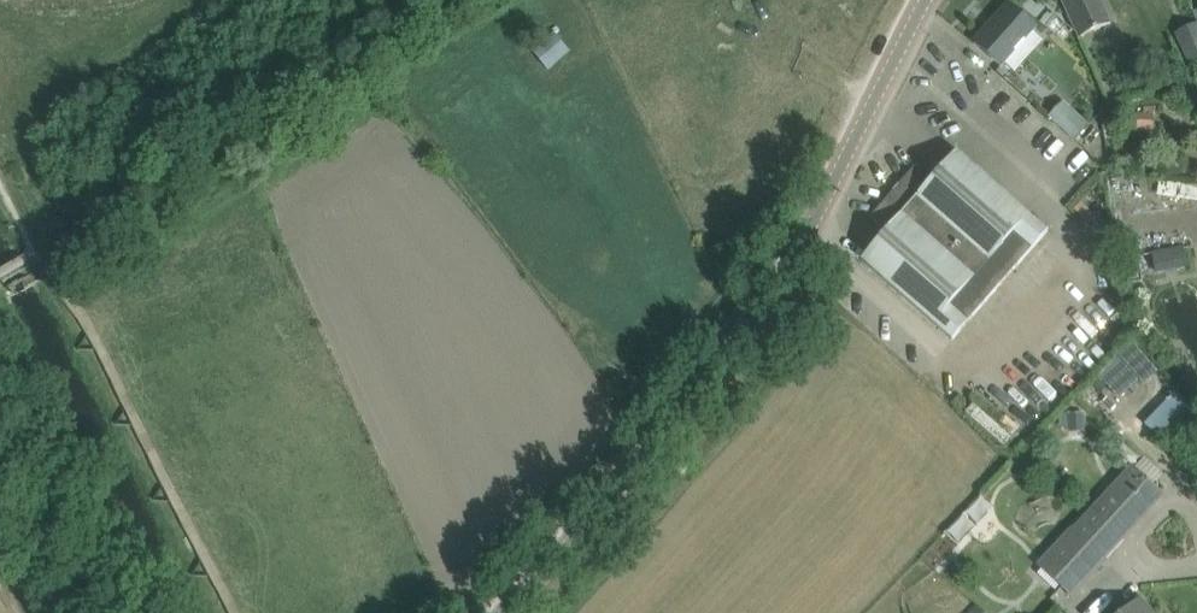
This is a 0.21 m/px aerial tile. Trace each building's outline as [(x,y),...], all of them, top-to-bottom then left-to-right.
[(1079,38),(1111,23),(1100,0),(1062,0),(1079,38)] [(1035,27),(1027,19),(1009,3),(974,42),(1001,66),(1035,27)] [(548,67),(568,50),(554,33),(534,50),(548,67)] [(1185,52),(1190,64),(1196,61),(1196,46),(1185,52)] [(1155,131),(1155,107),(1143,107),(1143,114),(1134,114),(1134,131),(1155,131)] [(1064,127),(1076,138),(1086,125),(1074,115),(1064,127)] [(1028,213),(975,167),(957,151),(932,180),(915,166),(871,217),(887,231),(862,260),(956,343),(1049,231),(1028,213)] [(1149,270),(1187,268),(1186,248),(1148,249),(1149,270)] [(1134,339),(1109,360),(1132,390),(1158,369),(1134,339)] [(1175,389),(1147,421),(1165,438),(1194,406),(1175,389)] [(1161,494),(1144,478),(1133,468),(1074,532),(1072,530),(1040,566),(1072,595),(1104,560),(1103,558),(1161,494)] [(1026,518),(1042,498),(1022,481),(1006,501),(1026,518)] [(958,539),(993,507),(982,495),(947,528),(958,539)] [(1052,510),(1029,521),(1040,544),(1063,534),(1052,510)] [(1125,612),(1152,612),(1141,600),(1125,612)] [(968,612),(985,612),(976,605),(968,612)]
